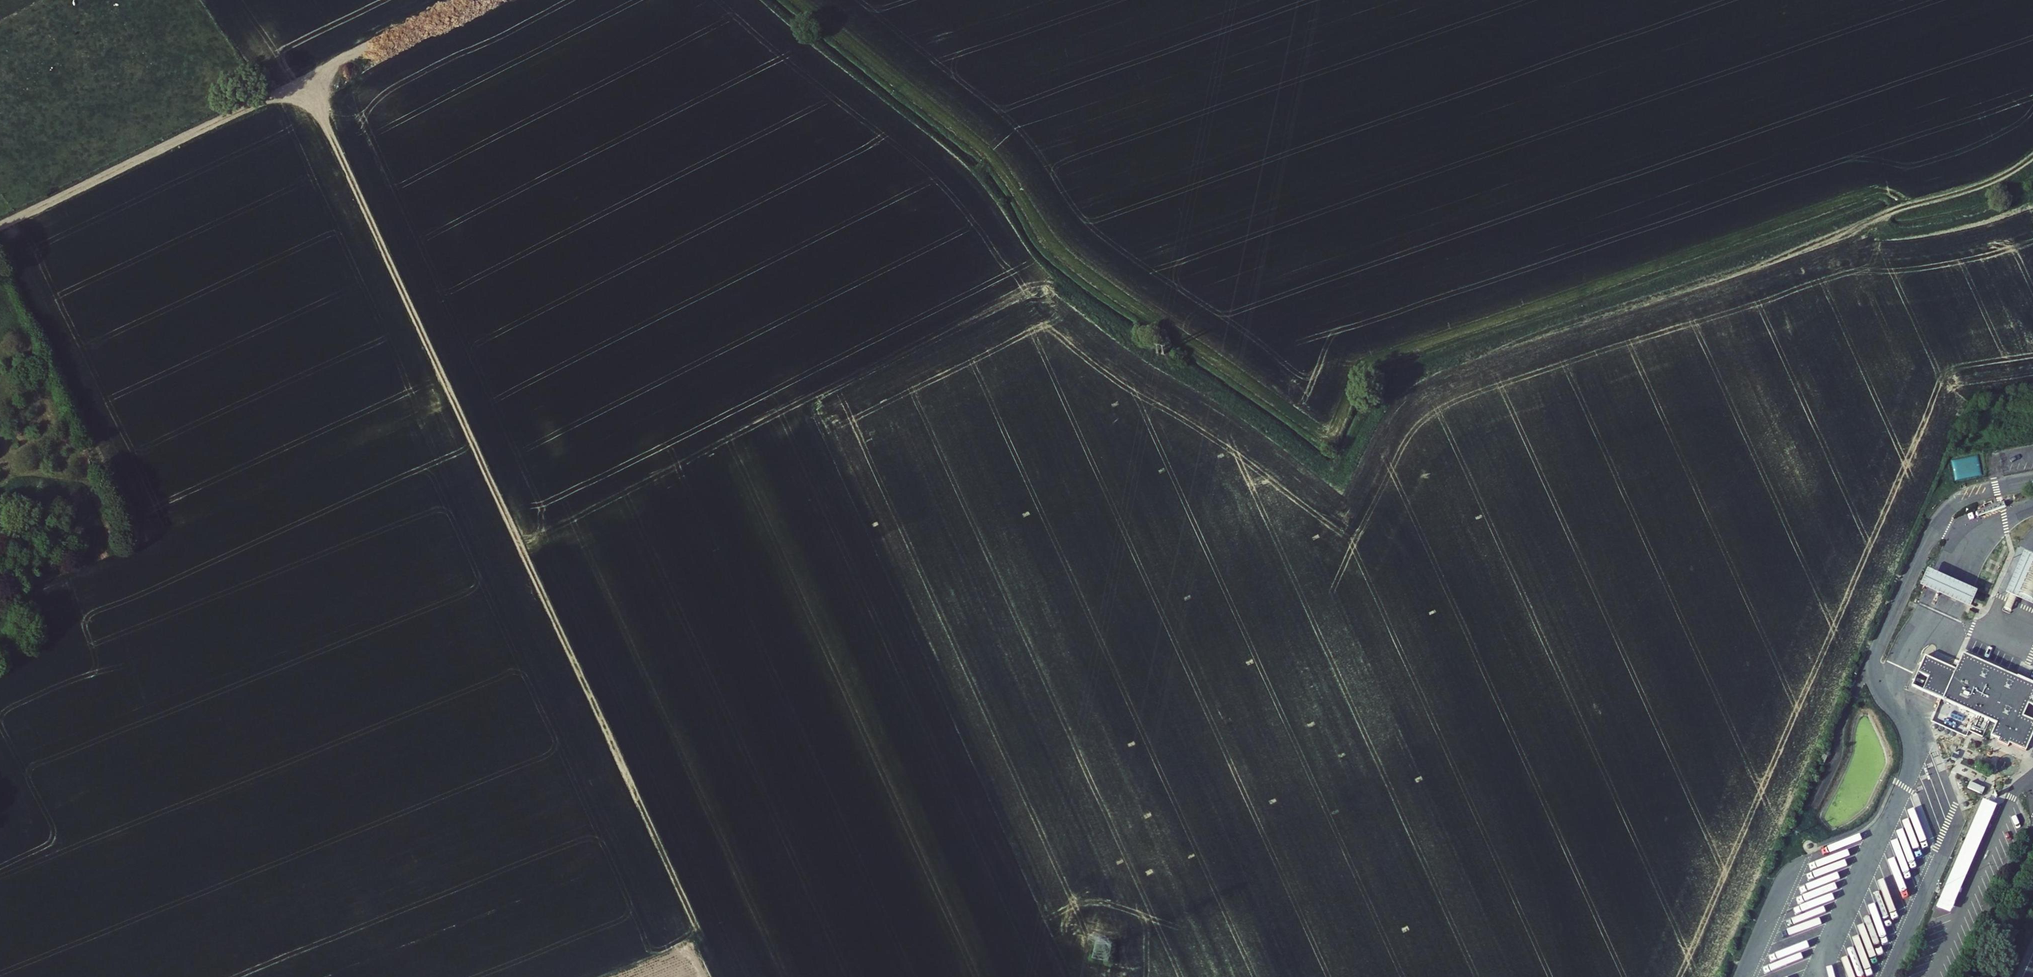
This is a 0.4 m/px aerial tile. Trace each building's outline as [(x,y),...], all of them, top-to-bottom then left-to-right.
[(2025,553),(2007,594),(2032,605),(2032,557),(2025,553)] [(1978,592),(1929,570),(1921,587),(1971,608),(1978,592)] [(1919,674),(1930,679),(1924,692),(1989,720),(1982,737),(1990,741),(1992,736),(2000,740),(1999,743),(2008,747),(2010,744),(2025,750),(2032,731),(2032,723),(2023,718),(2028,705),(2032,707),(2032,686),(1963,656),(1956,672),(1926,658),(1919,674)] [(1919,674),(1913,687),(1924,692),(1930,679),(1919,674)]
